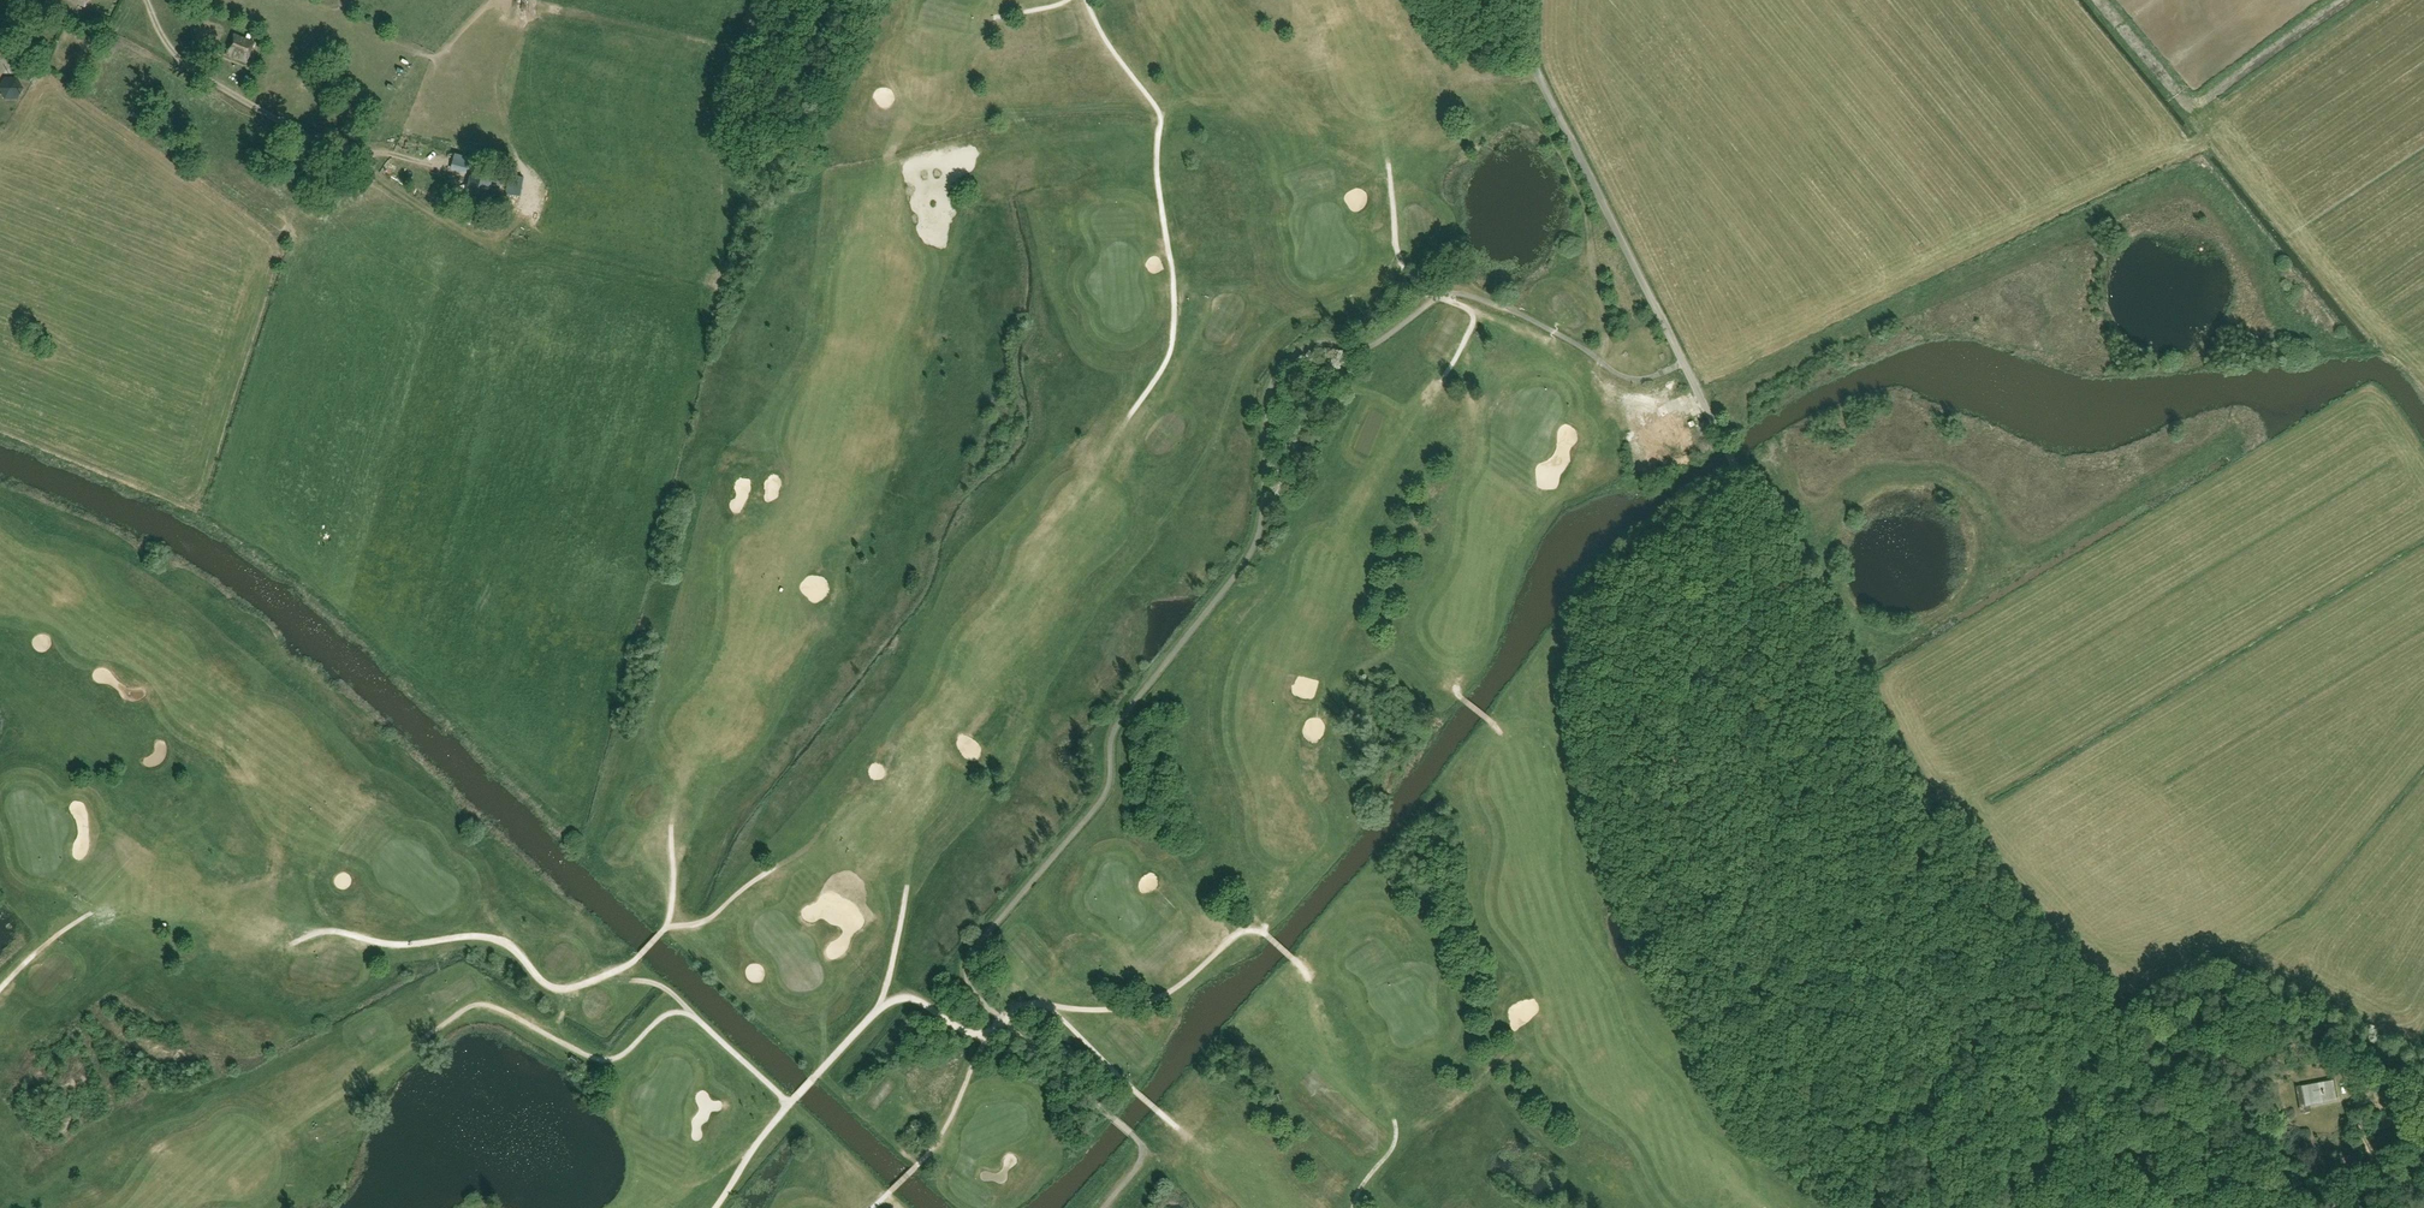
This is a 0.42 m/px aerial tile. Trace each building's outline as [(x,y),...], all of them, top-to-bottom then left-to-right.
[(247,61),(253,40),(234,34),(228,55),(247,61)] [(15,80),(1,81),(3,101),(17,99),(15,80)] [(456,160),(454,167),(466,171),(468,164),(456,160)] [(486,208),(490,189),(498,190),(501,178),(491,176),(489,183),(471,179),(465,203),(486,208)] [(2337,1096),(2333,1079),(2302,1085),(2306,1103),(2337,1096)]
